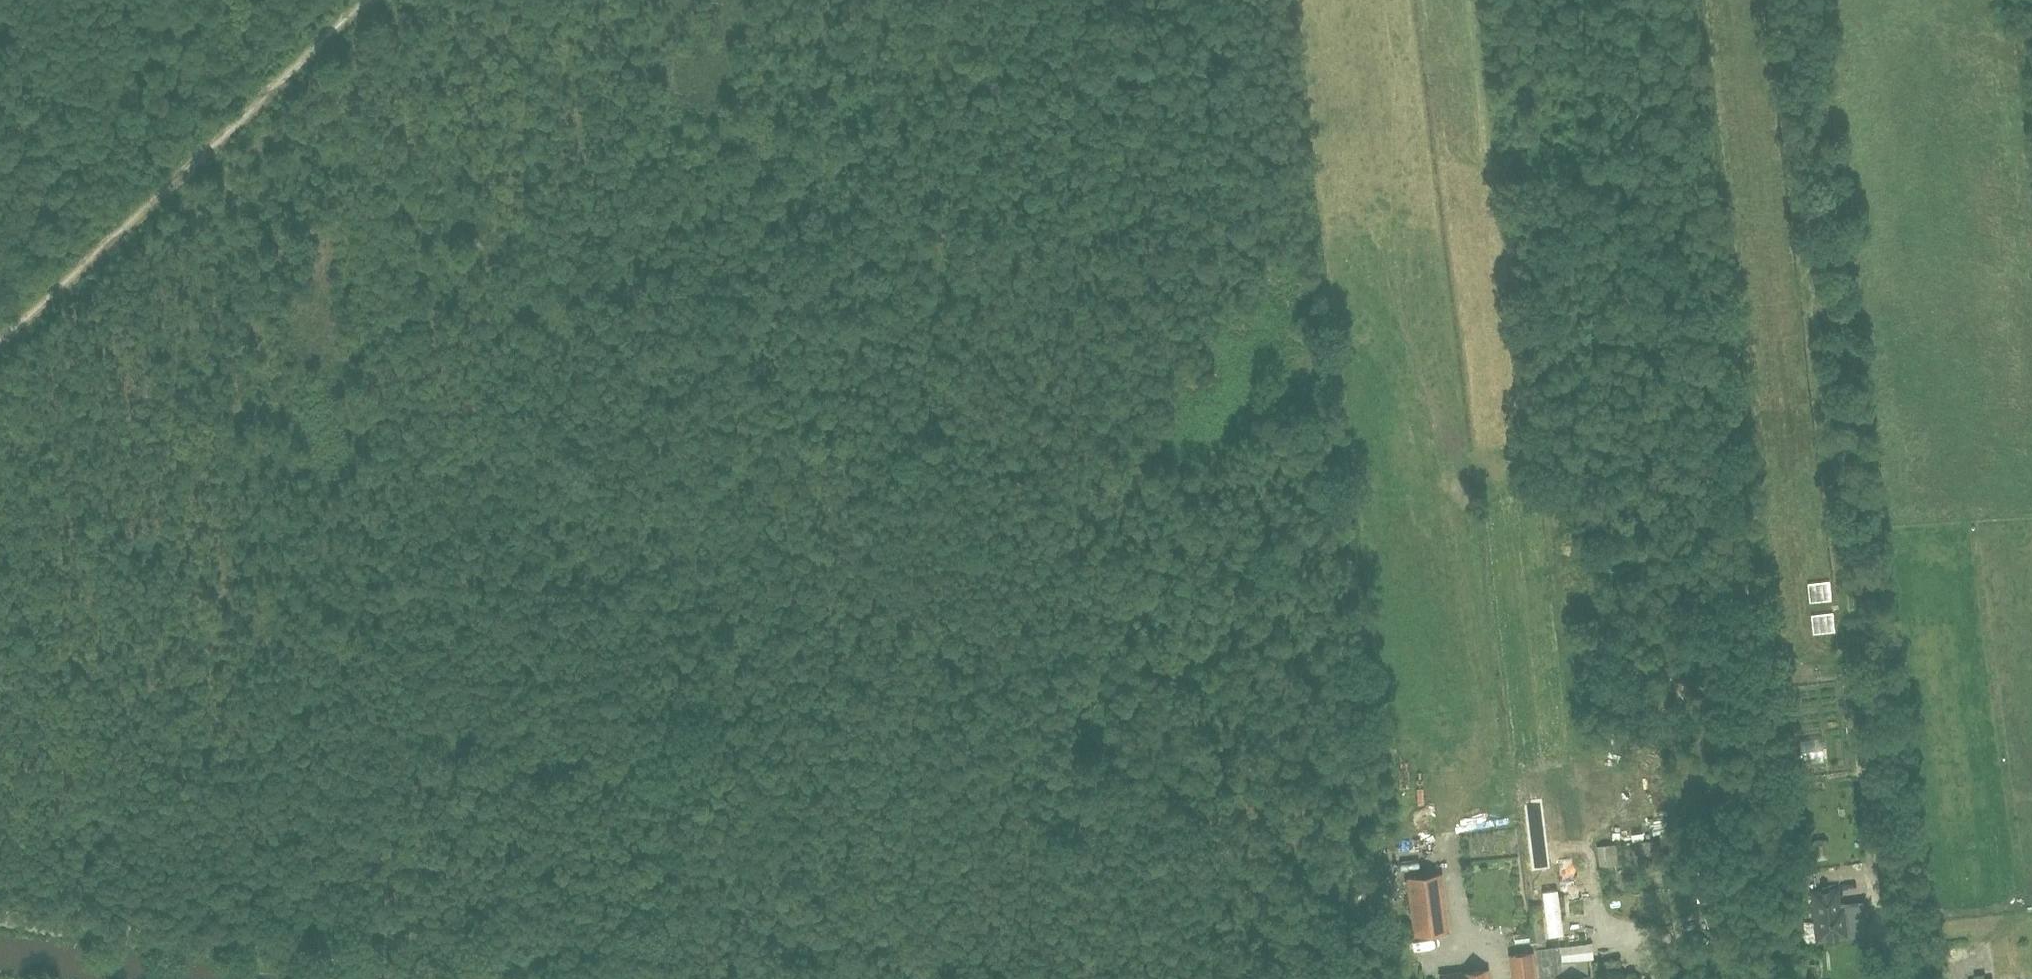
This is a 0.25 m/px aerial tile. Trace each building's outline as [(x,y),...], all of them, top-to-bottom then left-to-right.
[(1450,931),(1442,873),(1405,878),(1413,936),(1450,931)] [(1839,887),(1811,890),(1818,942),(1849,938),(1845,905),(1841,905),(1839,887)] [(1563,905),(1546,907),(1550,936),(1566,934),(1563,905)] [(1558,947),(1537,950),(1540,978),(1588,978),(1588,977),(1561,978),(1558,947)] [(1531,953),(1510,956),(1512,978),(1534,978),(1531,953)] [(1488,971),(1441,976),(1441,978),(1489,978),(1488,971)]
